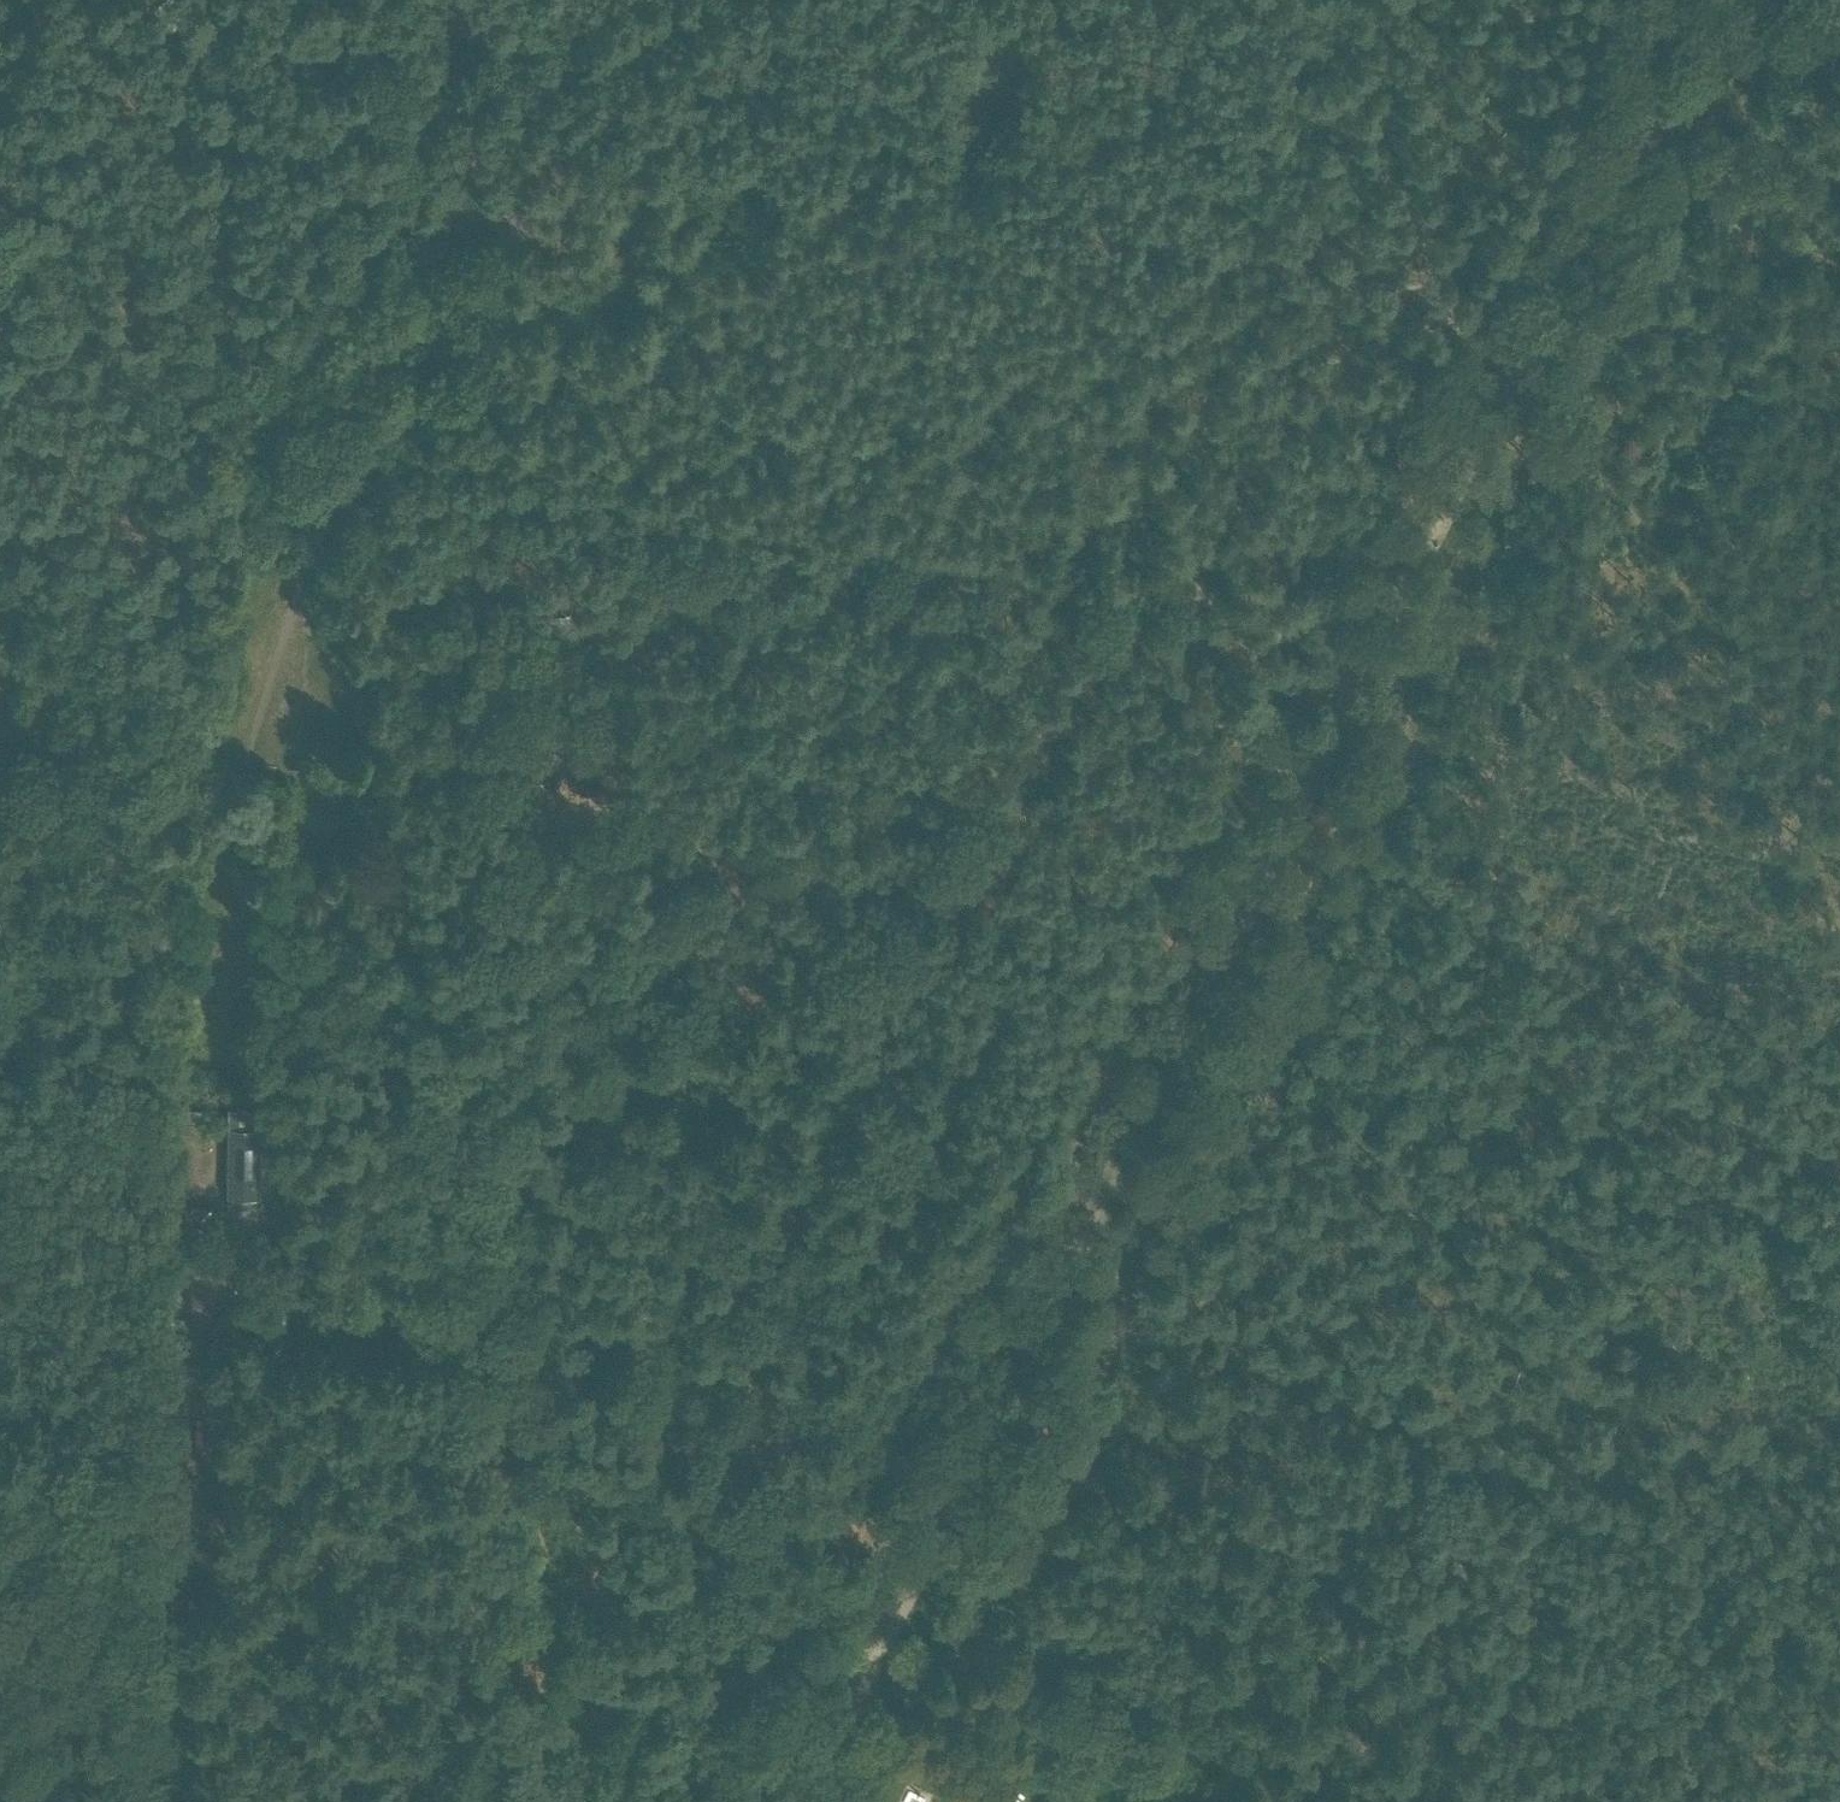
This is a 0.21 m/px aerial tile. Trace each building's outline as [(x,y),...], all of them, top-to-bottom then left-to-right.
[(261,1128),(262,1109),(232,1108),(231,1128),(230,1194),(260,1195),(261,1128)] [(183,1110),(182,1121),(203,1122),(203,1110),(183,1110)] [(218,1217),(216,1239),(236,1240),(238,1218),(218,1217)]
